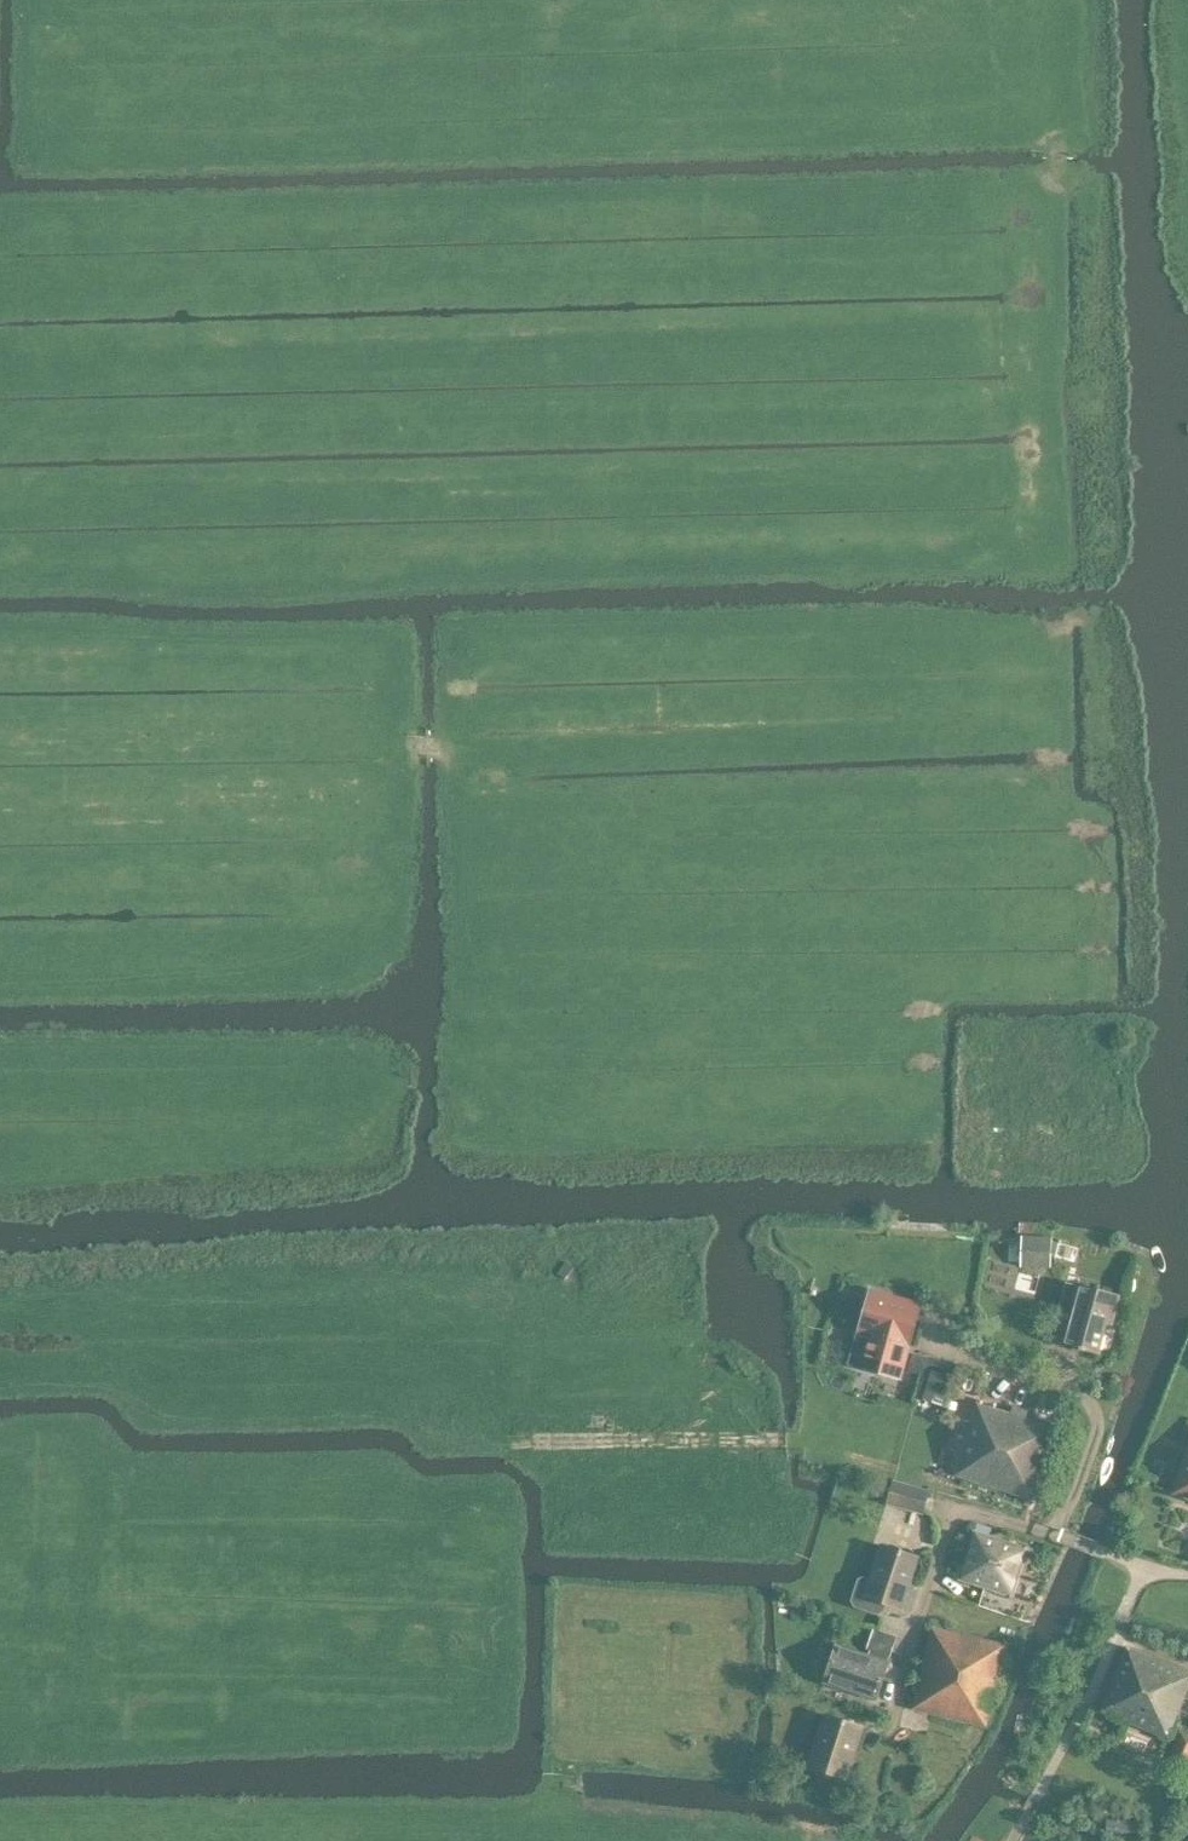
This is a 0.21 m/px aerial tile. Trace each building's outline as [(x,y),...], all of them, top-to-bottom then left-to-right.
[(1023,1234),(1022,1264),(1051,1266),(1053,1236),(1023,1234)] [(1050,1341),(1066,1345),(1097,1353),(1105,1323),(1110,1324),(1118,1295),(1082,1286),(1065,1281),(1050,1341)] [(852,1363),(898,1376),(917,1306),(871,1293),(852,1363)] [(927,1358),(912,1354),(908,1370),(922,1374),(927,1358)] [(942,1405),(951,1376),(933,1371),(924,1400),(942,1405)] [(1025,1417),(976,1402),(954,1475),(1031,1498),(1053,1426),(1025,1417)] [(1171,1493),(1187,1499),(1187,1442),(1171,1493)] [(886,1502),(923,1512),(928,1492),(892,1482),(886,1502)] [(973,1532),(959,1579),(1012,1595),(1025,1548),(973,1532)] [(858,1579),(852,1601),(855,1607),(878,1614),(884,1610),(886,1603),(901,1608),(917,1557),(881,1546),(871,1578),(864,1576),(858,1579)] [(914,1708),(986,1725),(1005,1645),(932,1627),(914,1708)] [(873,1630),(867,1648),(890,1656),(896,1637),(873,1630)] [(834,1645),(823,1681),(876,1698),(888,1663),(834,1645)] [(1103,1711),(1168,1738),(1187,1688),(1187,1671),(1128,1648),(1103,1711)] [(807,1766),(845,1778),(862,1727),(824,1714),(807,1766)] [(1180,1732),(1171,1757),(1187,1764),(1187,1735),(1180,1732)]
